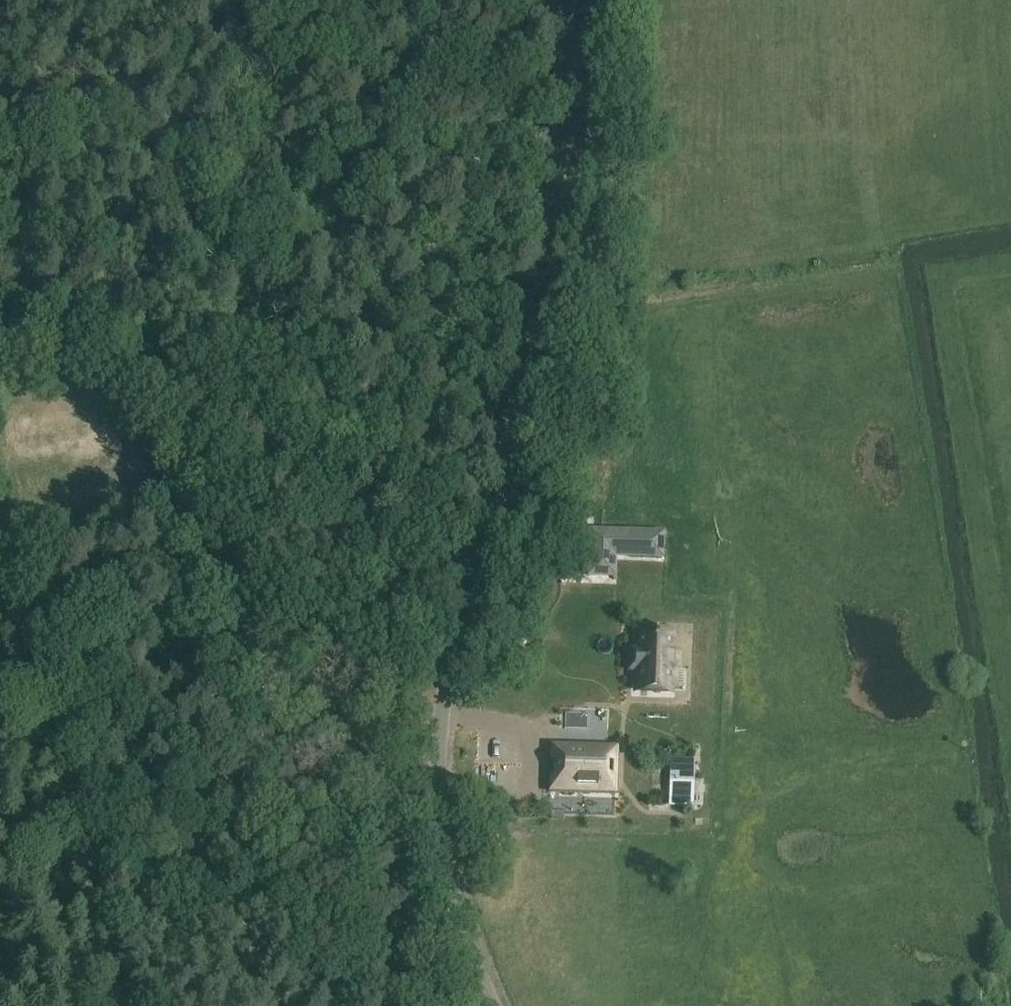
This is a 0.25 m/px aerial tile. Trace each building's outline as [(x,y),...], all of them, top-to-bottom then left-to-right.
[(609,576),(609,556),(589,555),(588,576),(609,576)] [(670,653),(671,634),(639,633),(638,653),(632,652),(632,668),(638,668),(637,689),(669,690),(670,670),(676,670),(676,653),(670,653)] [(616,794),(617,748),(551,746),(550,762),(559,762),(558,776),(550,776),(549,791),(616,794)]
